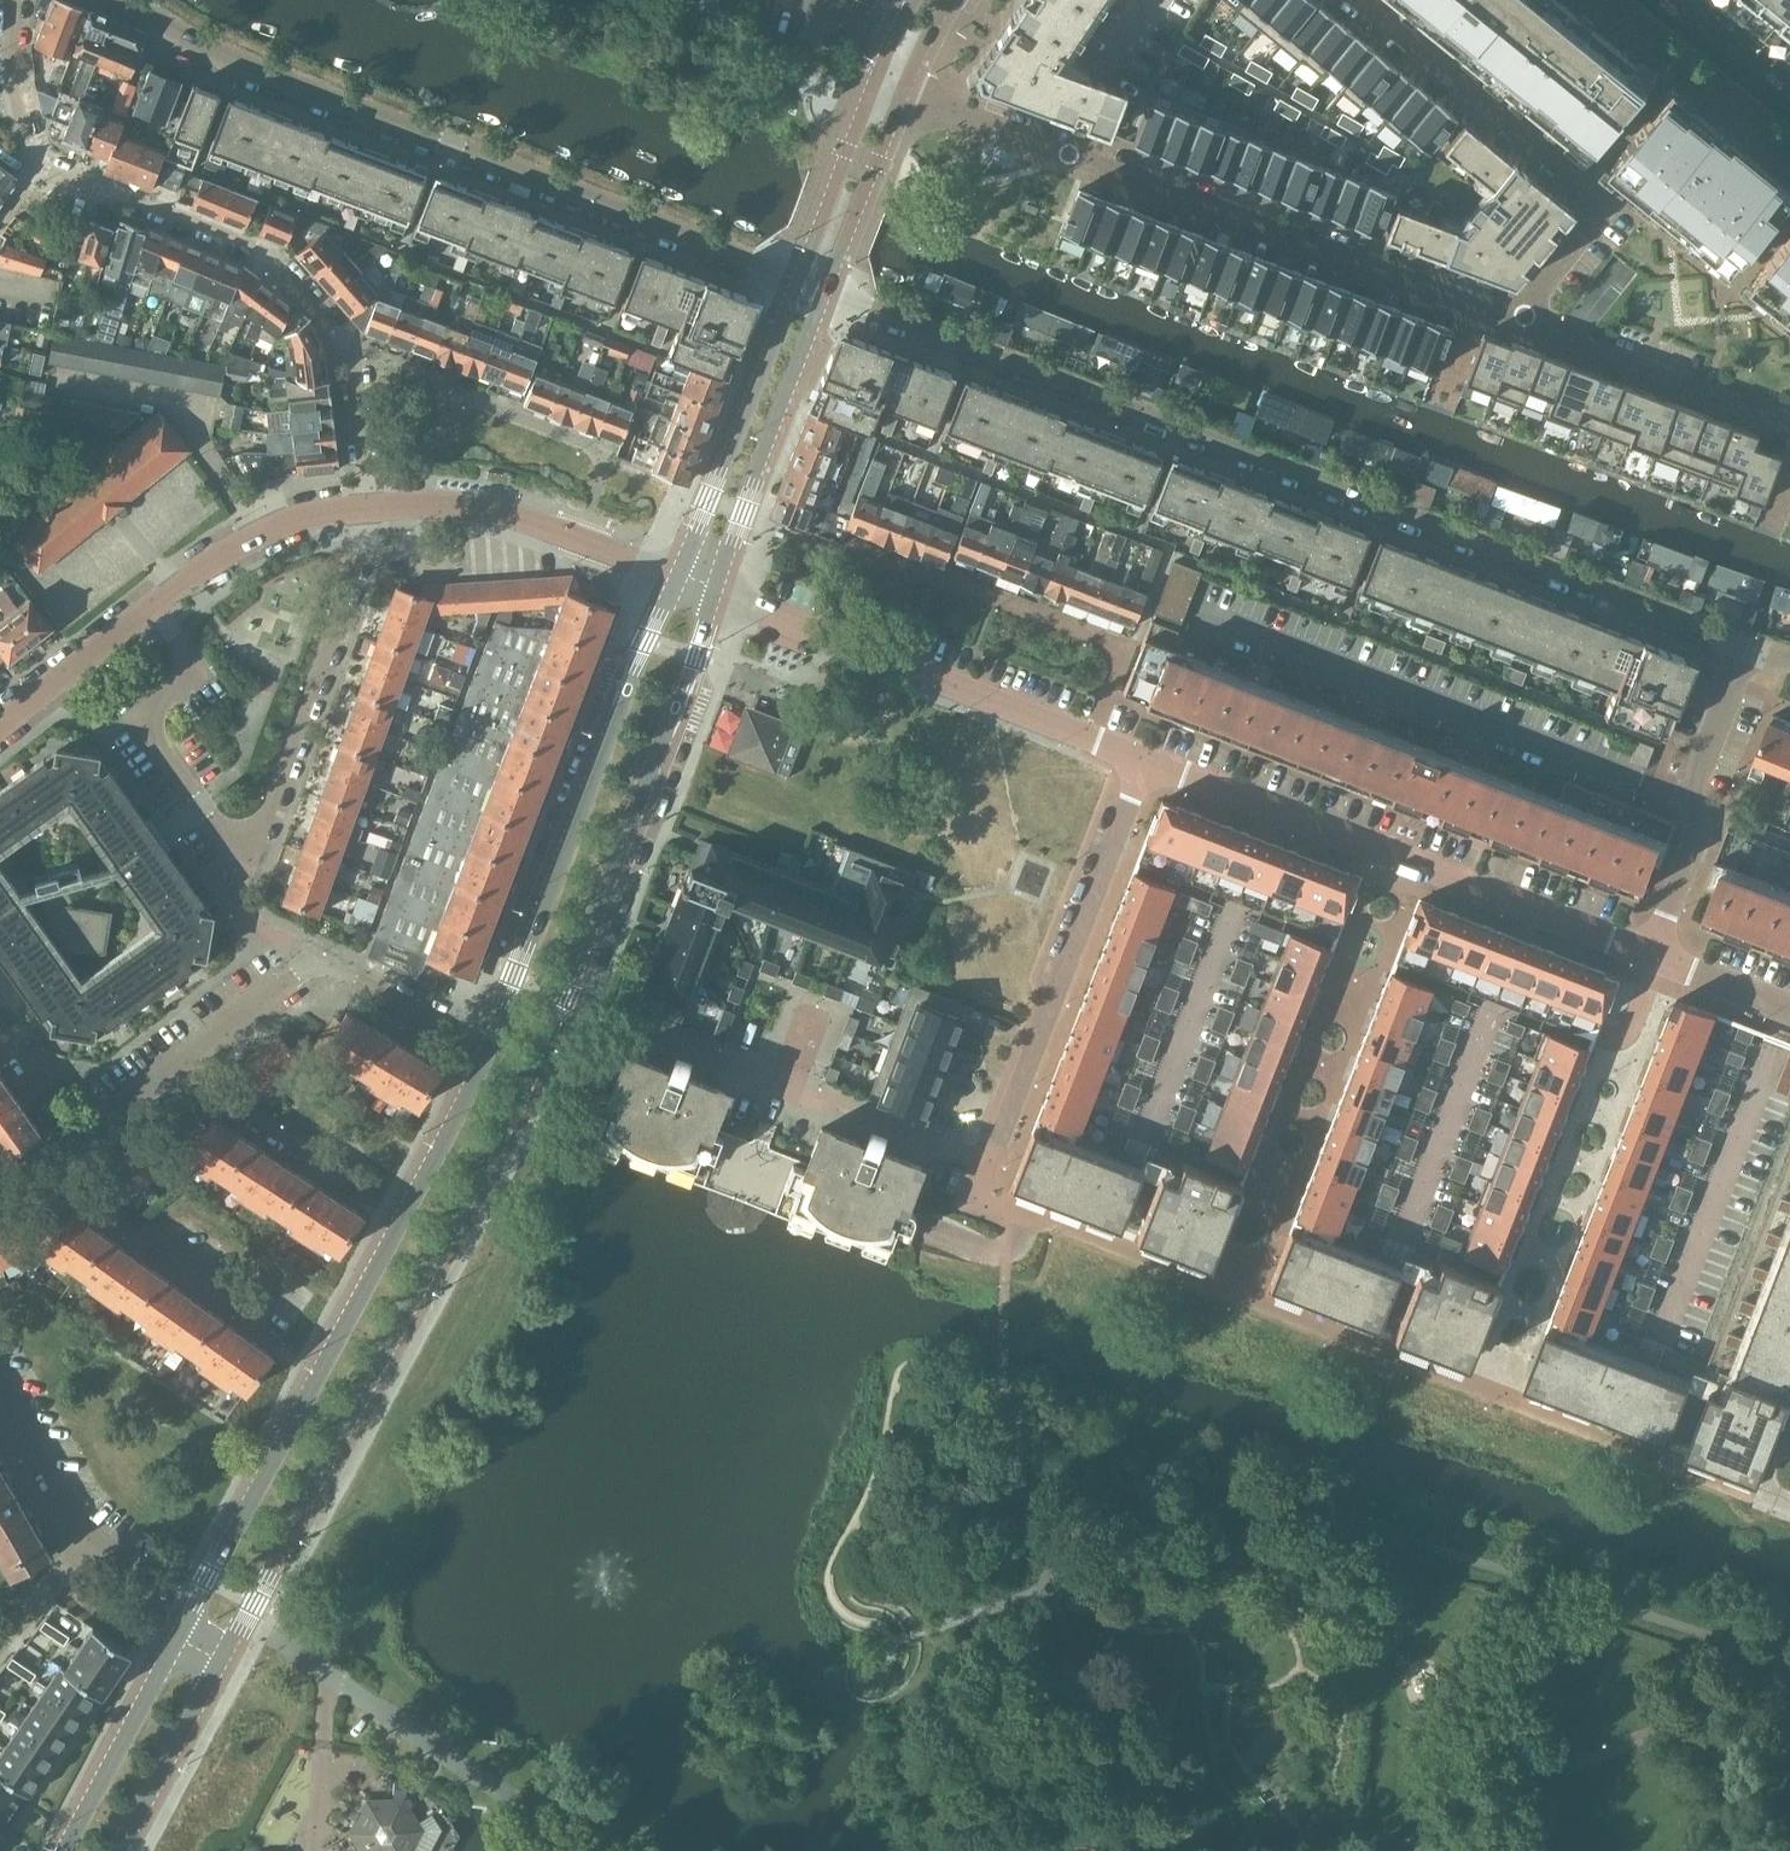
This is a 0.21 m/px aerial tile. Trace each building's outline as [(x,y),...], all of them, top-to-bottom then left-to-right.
[(89,11),(61,0),(56,0),(52,2),(44,21),(40,19),(36,29),(41,31),(35,46),(47,51),(45,56),(51,58),(52,53),(65,58),(62,66),(56,64),(50,79),(62,83),(73,55),(72,55),(89,11)] [(1062,66),(1058,65),(1064,56),(1067,58),(1068,57),(1106,0),(1023,0),(969,81),(1047,110),(1047,111),(1050,112),(1050,111),(1069,118),(1069,116),(1070,117),(1071,114),(1072,115),(1071,117),(1072,118),(1072,119),(1106,132),(1106,130),(1107,128),(1109,129),(1108,131),(1109,131),(1125,89),(1086,75),(1062,66)] [(1249,0),(1224,0),(1239,12),(1249,0)] [(1282,0),(1249,0),(1239,12),(1259,29),(1282,0)] [(1316,2),(1313,0),(1282,0),(1259,29),(1280,46),(1316,2)] [(1643,268),(1661,282),(1712,324),(1717,328),(1725,335),(1789,388),(1789,127),(1634,0),(1314,0),(1582,218),(1616,246),(1618,248),(1643,268)] [(1755,11),(1764,0),(1742,0),(1755,11)] [(1755,11),(1776,28),(1789,10),(1789,0),(1764,0),(1755,11)] [(1301,59),(1335,18),(1316,2),(1280,46),(1299,62),(1301,59)] [(1776,28),(1778,30),(1777,31),(1789,42),(1789,10),(1776,28)] [(72,55),(73,55),(84,59),(78,75),(89,79),(95,64),(94,63),(111,20),(89,11),(72,55)] [(1321,76),(1327,69),(1355,34),(1335,18),(1301,59),(1321,76)] [(94,63),(95,64),(131,78),(148,34),(111,20),(94,63)] [(1216,40),(1205,34),(1199,44),(1210,50),(1216,40)] [(1346,84),(1374,50),(1355,34),(1327,69),(1345,83),(1346,84)] [(1221,57),(1227,46),(1216,40),(1210,50),(1221,57)] [(1193,62),(1199,52),(1184,43),(1181,49),(1177,54),(1193,62)] [(1363,110),(1368,103),(1397,68),(1374,50),(1346,84),(1340,91),(1363,110)] [(1203,69),(1209,58),(1199,52),(1193,62),(1203,69)] [(1262,66),(1251,60),(1245,71),(1256,77),(1262,66)] [(1267,83),(1273,72),(1262,66),(1256,77),(1267,83)] [(1388,118),(1416,84),(1397,68),(1368,103),(1388,118)] [(133,113),(174,130),(185,102),(175,98),(181,83),(151,71),(133,113)] [(1238,89),(1245,78),(1234,72),(1228,83),(1238,89)] [(1249,95),(1255,84),(1245,78),(1238,89),(1249,95)] [(100,86),(88,81),(82,99),(94,104),(100,86)] [(1403,139),(1435,99),(1416,84),(1388,118),(1384,123),(1403,139)] [(194,85),(166,159),(193,169),(221,95),(194,85)] [(1308,93),(1297,86),(1291,97),(1302,103),(1308,93)] [(1179,100),(1153,90),(1133,143),(1159,152),(1179,100)] [(86,152),(87,153),(103,107),(94,104),(82,99),(79,98),(78,99),(60,92),(50,119),(49,124),(49,128),(51,133),(53,136),(55,139),(58,142),(61,143),(85,152),(83,157),(84,157),(86,152)] [(1312,109),(1319,99),(1308,93),(1302,103),(1312,109)] [(1284,115),(1290,105),(1280,98),(1273,109),(1284,115)] [(256,166),(260,168),(280,116),(268,111),(267,113),(260,110),(260,108),(252,104),(251,107),(230,99),(210,149),(256,166)] [(1425,157),(1457,118),(1435,99),(1403,139),(1425,157)] [(1183,161),(1203,109),(1179,100),(1159,152),(1183,161)] [(1295,121),(1301,111),(1290,105),(1284,115),(1295,121)] [(87,153),(100,158),(105,169),(104,172),(151,191),(166,151),(121,133),(127,117),(104,108),(87,153)] [(1209,171),(1229,118),(1203,109),(1183,161),(1209,171)] [(1354,119),(1343,113),(1337,123),(1347,130),(1354,119)] [(265,170),(309,187),(328,136),(308,129),(309,126),(301,123),(300,125),(293,123),(293,121),(280,116),(260,168),(265,170)] [(1251,130),(1252,127),(1229,118),(1209,171),(1232,180),(1251,130)] [(1358,136),(1364,125),(1354,119),(1347,130),(1358,136)] [(1514,285),(1573,212),(1464,123),(1443,148),(1491,188),(1483,193),(1475,204),(1467,214),(1474,220),(1465,232),(1397,206),(1385,237),(1514,285)] [(1319,135),(1330,142),(1336,131),(1325,125),(1319,135)] [(1257,189),(1275,139),(1251,130),(1232,180),(1257,189)] [(1341,148),(1347,137),(1336,131),(1330,142),(1341,148)] [(348,144),(328,136),(309,187),(353,204),(358,205),(378,153),(365,148),(364,150),(357,147),(358,145),(349,142),(348,144)] [(1280,198),(1298,148),(1275,139),(1257,189),(1280,198)] [(1388,162),(1395,151),(1384,145),(1378,155),(1382,158),(1388,162)] [(1307,208),(1326,157),(1298,148),(1280,198),(1307,208)] [(1376,168),(1382,158),(1378,155),(1371,151),(1365,162),(1376,168)] [(1399,168),(1405,157),(1395,151),(1388,162),(1392,164),(1399,168)] [(358,205),(363,207),(408,224),(427,174),(406,166),(407,164),(398,160),(397,163),(390,160),(391,158),(378,153),(358,205)] [(1429,166),(1437,172),(1445,162),(1437,156),(1429,166)] [(1386,174),(1392,164),(1382,158),(1376,168),(1386,174)] [(1330,216),(1346,174),(1348,169),(1347,169),(1325,160),(1307,208),(1330,216)] [(1444,179),(1453,168),(1445,162),(1437,172),(1444,179)] [(168,165),(160,184),(177,191),(185,172),(168,165)] [(247,189),(257,192),(265,170),(260,168),(256,166),(247,189)] [(1421,176),(1428,183),(1437,172),(1429,166),(1421,176)] [(6,198),(19,180),(0,167),(0,194),(6,198)] [(1452,185),(1460,175),(1453,168),(1444,179),(1452,185)] [(1428,183),(1436,189),(1444,179),(1437,172),(1428,183)] [(191,207),(218,218),(230,188),(190,173),(185,186),(198,191),(191,207)] [(1353,225),(1369,183),(1367,182),(1346,174),(1330,216),(1353,225)] [(1460,191),(1468,181),(1460,175),(1452,185),(1460,191)] [(462,245),(467,247),(487,195),(474,190),(474,192),(466,189),(467,187),(458,183),(458,186),(436,177),(417,228),(462,245)] [(1380,235),(1397,189),(1398,188),(1369,177),(1367,182),(1369,183),(1353,225),(1380,235)] [(1436,189),(1444,195),(1452,185),(1444,179),(1436,189)] [(1467,197),(1476,187),(1468,181),(1460,191),(1467,197)] [(1451,201),(1460,191),(1452,185),(1444,195),(1451,201)] [(1467,197),(1475,204),(1483,193),(1476,187),(1467,197)] [(218,218),(246,229),(258,199),(230,188),(218,218)] [(1104,200),(1078,190),(1069,214),(1068,216),(1069,216),(1068,217),(1066,224),(1065,225),(1064,225),(1064,226),(1064,227),(1061,235),(1060,235),(1060,237),(1088,247),(1090,242),(1089,241),(1104,200)] [(1451,201),(1459,207),(1467,197),(1460,191),(1451,201)] [(500,199),(487,195),(467,247),(472,249),(516,266),(535,215),(515,208),(516,205),(507,202),(506,204),(499,201),(500,199)] [(1467,214),(1475,204),(1467,197),(1459,207),(1467,214)] [(1129,209),(1104,200),(1089,241),(1090,242),(1112,250),(1113,251),(1129,209)] [(1031,210),(1041,214),(1044,206),(1034,203),(1031,210)] [(271,204),(259,235),(287,246),(299,215),(271,204)] [(345,226),(354,230),(363,207),(358,205),(353,204),(345,226)] [(1153,218),(1129,209),(1113,251),(1112,250),(1110,256),(1136,265),(1153,218)] [(516,266),(560,282),(564,284),(585,232),(572,227),(571,229),(564,226),(565,224),(556,220),(555,223),(535,215),(516,266)] [(1178,228),(1153,218),(1136,265),(1162,275),(1164,270),(1162,269),(1178,228)] [(98,342),(112,345),(120,318),(132,280),(146,231),(120,220),(106,271),(119,277),(108,315),(104,313),(95,342),(98,342)] [(96,288),(113,229),(90,221),(88,230),(83,246),(79,258),(88,261),(81,284),(96,288)] [(79,228),(62,222),(57,236),(75,243),(79,228)] [(132,280),(149,286),(167,234),(147,226),(146,231),(132,280)] [(1203,237),(1178,228),(1162,269),(1164,270),(1187,278),(1203,237)] [(315,276),(344,250),(325,230),(296,255),(315,276)] [(49,241),(26,231),(20,245),(6,239),(0,247),(0,266),(60,280),(63,273),(45,265),(54,244),(49,241)] [(564,284),(569,286),(615,303),(634,253),(612,245),(613,242),(605,239),(604,241),(597,239),(597,237),(585,232),(564,284)] [(149,286),(147,292),(167,299),(187,242),(167,234),(149,286)] [(1227,246),(1203,237),(1187,278),(1212,288),(1227,246)] [(207,250),(187,242),(167,299),(175,302),(186,307),(207,250)] [(454,268),(463,271),(472,249),(467,247),(462,245),(454,268)] [(1252,256),(1227,246),(1212,288),(1236,297),(1252,256)] [(186,307),(204,314),(224,257),(207,250),(186,307)] [(315,276),(334,296),(362,271),(378,256),(372,250),(356,264),(344,250),(315,276)] [(679,360),(729,380),(759,301),(643,256),(624,307),(660,321),(670,324),(679,328),(668,356),(679,356),(679,360)] [(1277,265),(1252,256),(1236,297),(1261,306),(1277,265)] [(204,314),(221,321),(232,302),(243,265),(224,257),(204,314)] [(919,263),(911,283),(992,315),(1000,294),(919,263)] [(219,328),(223,330),(229,332),(233,323),(242,327),(248,314),(260,278),(243,265),(232,302),(221,321),(219,328)] [(1301,274),(1277,265),(1261,306),(1285,315),(1286,315),(1301,274)] [(334,296),(352,317),(365,332),(381,291),(362,271),(334,296)] [(1326,284),(1301,274),(1286,315),(1285,315),(1283,320),(1308,330),(1326,284)] [(244,339),(254,345),(257,337),(276,290),(260,278),(248,314),(255,320),(244,339)] [(551,305),(561,308),(569,286),(564,284),(560,282),(551,305)] [(1350,293),(1326,284),(1308,330),(1333,339),(1350,293)] [(389,341),(411,349),(435,288),(429,286),(424,288),(414,313),(401,308),(389,341)] [(365,332),(389,341),(401,308),(387,302),(392,290),(382,287),(381,291),(365,332)] [(411,349),(434,358),(446,325),(432,320),(441,296),(436,294),(438,290),(435,288),(411,349)] [(276,290),(257,337),(264,341),(266,337),(276,342),(293,304),(276,290)] [(1375,302),(1350,293),(1333,339),(1358,348),(1375,302)] [(469,300),(458,330),(446,325),(434,358),(456,367),(480,304),(469,300)] [(58,301),(52,331),(71,335),(77,306),(58,301)] [(1098,331),(1023,301),(1015,322),(1090,351),(1098,331)] [(1399,312),(1375,302),(1358,348),(1383,358),(1386,353),(1384,352),(1399,312)] [(310,320),(309,320),(293,304),(278,338),(282,341),(285,335),(288,349),(289,358),(326,355),(325,350),(310,320)] [(479,375),(491,343),(496,329),(483,324),(489,308),(480,304),(473,322),(456,367),(479,375)] [(1424,321),(1399,312),(1384,352),(1386,353),(1408,361),(1409,361),(1424,321)] [(513,325),(509,334),(496,329),(491,343),(479,375),(501,384),(519,339),(523,329),(525,322),(516,318),(513,325)] [(6,346),(11,324),(0,321),(0,345),(6,346)] [(660,321),(652,343),(661,347),(670,324),(660,321)] [(1450,331),(1424,321),(1409,361),(1408,361),(1406,366),(1433,377),(1450,331)] [(1169,359),(1102,333),(1095,351),(1162,377),(1169,359)] [(1511,343),(1484,333),(1460,396),(1469,399),(1474,386),(1492,392),(1493,393),(1513,341),(1512,341),(1511,343)] [(64,365),(69,336),(55,334),(49,362),(64,365)] [(847,336),(842,348),(835,345),(820,383),(827,386),(817,413),(860,430),(870,434),(881,405),(891,409),(900,412),(936,426),(937,427),(956,376),(856,338),(848,335),(847,336)] [(78,368),(83,339),(69,336),(64,365),(78,368)] [(551,336),(544,354),(555,359),(562,340),(551,336)] [(153,338),(149,352),(155,353),(168,355),(171,345),(153,338)] [(92,371),(98,342),(95,342),(83,339),(78,368),(92,371)] [(519,339),(501,384),(524,393),(537,360),(523,355),(528,343),(519,339)] [(573,425),(597,434),(610,401),(595,396),(604,373),(602,373),(608,358),(624,364),(630,348),(606,339),(595,368),(573,425)] [(1540,352),(1513,341),(1493,393),(1492,392),(1490,398),(1519,409),(1521,403),(1540,352)] [(106,373),(112,345),(98,342),(92,371),(106,373)] [(121,376),(126,347),(112,345),(106,373),(121,376)] [(135,379),(140,350),(126,347),(121,376),(135,379)] [(149,382),(155,353),(149,352),(140,350),(135,379),(149,382)] [(1567,361),(1540,351),(1540,352),(1521,403),(1547,413),(1548,413),(1567,362),(1567,361)] [(45,355),(34,352),(29,372),(34,374),(41,375),(45,355)] [(163,384),(169,356),(168,355),(155,353),(149,382),(163,384)] [(306,384),(329,383),(326,355),(289,358),(291,370),(286,371),(285,377),(297,379),(297,380),(306,384)] [(688,375),(681,393),(718,408),(729,380),(663,355),(660,364),(688,375)] [(178,387),(183,358),(169,356),(163,384),(178,387)] [(192,390),(197,361),(183,358),(178,387),(192,390)] [(524,406),(549,415),(561,383),(548,377),(554,362),(543,358),(524,406)] [(206,393),(212,364),(197,361),(192,390),(206,393)] [(258,366),(247,361),(244,373),(254,380),(258,366)] [(1251,389),(1181,361),(1173,381),(1244,409),(1251,389)] [(1594,372),(1567,362),(1548,413),(1547,413),(1544,418),(1574,429),(1576,424),(1575,423),(1594,372)] [(549,415),(573,425),(595,368),(584,363),(575,388),(561,383),(549,415)] [(220,395),(226,367),(212,364),(206,393),(220,395)] [(1621,382),(1594,372),(1575,423),(1576,424),(1602,433),(1621,382)] [(332,405),(329,383),(306,384),(297,380),(297,379),(285,377),(268,373),(270,390),(272,402),(289,400),(290,410),(332,405)] [(676,391),(678,386),(654,377),(653,382),(676,391)] [(992,448),(996,450),(1016,397),(1004,392),(1003,394),(996,392),(997,389),(988,386),(987,388),(966,380),(946,431),(992,448)] [(681,393),(676,391),(653,382),(647,396),(660,401),(662,396),(678,402),(671,420),(708,434),(718,408),(681,393)] [(1629,444),(1649,392),(1621,382),(1602,433),(1629,444)] [(632,388),(627,402),(637,406),(644,387),(638,385),(636,390),(632,388)] [(1336,419),(1264,392),(1256,412),(1329,439),(1336,419)] [(1649,392),(1629,444),(1655,453),(1656,454),(1675,402),(1676,402),(1649,392)] [(39,423),(52,426),(56,398),(45,395),(42,410),(39,423)] [(1029,402),(1016,397),(996,450),(1001,452),(1045,469),(1064,418),(1044,410),(1045,408),(1036,405),(1036,407),(1028,404),(1029,402)] [(52,426),(64,428),(68,400),(56,398),(52,426)] [(64,428),(76,430),(80,402),(68,400),(64,428)] [(635,411),(610,401),(597,434),(622,443),(635,411)] [(76,430),(87,433),(92,405),(80,402),(76,430)] [(1703,412),(1675,402),(1656,454),(1655,453),(1653,459),(1681,469),(1703,412)] [(242,407),(228,403),(223,425),(223,426),(234,428),(238,429),(243,407),(242,407)] [(92,405),(87,433),(99,435),(104,407),(92,405)] [(266,413),(268,433),(275,433),(293,431),(334,426),(332,405),(290,410),(273,412),(266,413)] [(26,407),(20,435),(37,438),(39,423),(42,410),(26,407)] [(104,407),(99,435),(111,437),(143,414),(104,407)] [(895,424),(900,412),(891,409),(886,420),(895,424)] [(849,458),(860,430),(817,413),(810,410),(799,438),(849,458)] [(1730,422),(1703,412),(1681,469),(1708,479),(1730,423),(1730,422)] [(17,519),(26,530),(13,540),(39,572),(189,450),(159,413),(91,468),(86,462),(59,484),(64,490),(44,506),(39,500),(17,519)] [(668,429),(661,446),(698,461),(708,434),(671,420),(659,415),(655,424),(668,429)] [(1064,418),(1045,469),(1089,485),(1094,487),(1114,435),(1101,430),(1100,432),(1093,429),(1094,427),(1085,423),(1084,426),(1064,418)] [(886,420),(882,432),(891,435),(895,424),(886,420)] [(1754,445),(1758,433),(1730,423),(1708,479),(1735,489),(1736,490),(1753,444),(1754,445)] [(274,454),(295,452),(337,447),(334,426),(293,431),(275,433),(268,433),(253,431),(252,443),(269,446),(270,447),(273,446),(274,454)] [(1423,456),(1346,427),(1338,448),(1415,477),(1423,456)] [(866,464),(876,437),(867,433),(856,460),(866,464)] [(1098,489),(1118,497),(1144,506),(1163,456),(1142,448),(1143,446),(1134,442),(1133,444),(1126,442),(1126,440),(1114,435),(1094,487),(1098,489)] [(698,461),(661,446),(637,437),(633,447),(637,448),(632,463),(689,485),(698,461)] [(825,479),(839,485),(849,458),(799,438),(788,465),(825,479)] [(1758,517),(1781,455),(1754,445),(1753,444),(1736,490),(1735,489),(1733,493),(1753,500),(1748,514),(1758,517)] [(339,469),(337,447),(295,452),(274,454),(244,453),(251,476),(296,464),(298,474),(339,469)] [(996,450),(992,448),(987,459),(997,463),(1001,452),(996,450)] [(1498,480),(1430,455),(1422,475),(1490,501),(1498,480)] [(846,529),(871,539),(883,506),(872,502),(886,464),(873,459),(860,491),(855,503),(855,505),(850,519),(846,529)] [(987,459),(983,470),(992,474),(997,463),(987,459)] [(855,491),(866,464),(856,460),(845,487),(855,491)] [(1199,528),(1203,530),(1224,477),(1211,472),(1210,474),(1203,471),(1204,469),(1195,466),(1194,468),(1173,460),(1153,510),(1199,528)] [(947,486),(953,471),(935,464),(929,479),(947,486)] [(815,506),(822,488),(834,492),(836,493),(839,485),(825,479),(788,465),(778,492),(815,506)] [(932,525),(919,557),(944,567),(970,499),(977,480),(966,476),(959,495),(956,494),(950,512),(939,507),(932,525)] [(1224,477),(1203,530),(1208,531),(1252,548),(1271,498),(1251,490),(1252,488),(1243,485),(1243,487),(1236,484),(1236,482),(1224,477)] [(993,521),(979,516),(991,485),(981,482),(970,512),(953,557),(976,566),(988,533),(993,521)] [(1562,508),(1498,484),(1491,504),(1554,528),(1562,508)] [(1094,487),(1089,485),(1084,497),(1094,500),(1098,489),(1094,487)] [(845,487),(842,495),(841,500),(835,513),(850,519),(855,505),(855,503),(851,502),(855,491),(845,487)] [(815,506),(778,492),(769,515),(841,543),(846,529),(850,519),(815,506)] [(871,539),(895,548),(907,515),(912,503),(888,494),(883,506),(871,539)] [(1084,497),(1080,508),(1090,512),(1094,500),(1084,497)] [(1296,565),(1301,567),(1321,515),(1308,510),(1307,512),(1300,509),(1301,507),(1292,503),(1291,506),(1271,498),(1252,548),(1296,565)] [(993,521),(988,533),(976,566),(998,575),(1011,542),(1016,529),(1022,515),(1020,514),(1023,507),(1013,504),(1012,508),(1005,525),(993,521)] [(1623,528),(1572,509),(1565,530),(1615,548),(1623,528)] [(932,525),(907,515),(895,548),(919,557),(932,525)] [(1021,583),(1033,551),(1020,546),(1031,518),(1022,515),(998,575),(1021,583)] [(1321,515),(1301,567),(1305,569),(1351,586),(1370,536),(1349,528),(1350,525),(1341,522),(1340,524),(1333,522),(1334,520),(1321,515)] [(1204,543),(1208,531),(1203,530),(1199,528),(1194,539),(1204,543)] [(1047,556),(1033,551),(1021,583),(1043,592),(1066,533),(1056,530),(1050,543),(1052,544),(1047,556)] [(1101,577),(1108,557),(1117,534),(1106,530),(1089,572),(1078,568),(1066,601),(1088,610),(1101,577)] [(1066,534),(1066,533),(1056,560),(1043,592),(1066,601),(1078,568),(1084,555),(1072,550),(1076,538),(1066,534)] [(1088,610),(1111,618),(1123,586),(1111,581),(1128,538),(1118,534),(1088,610)] [(1707,558),(1654,537),(1646,558),(1700,579),(1707,558)] [(1194,539),(1190,550),(1199,554),(1204,543),(1194,539)] [(1691,675),(1683,672),(1688,658),(1679,655),(1556,608),(1557,606),(1544,601),(1531,596),(1530,598),(1475,576),(1476,574),(1450,564),(1449,566),(1380,540),(1360,590),(1616,688),(1605,716),(1658,737),(1669,710),(1676,712),(1691,675)] [(1134,627),(1163,551),(1153,547),(1137,591),(1123,586),(1111,618),(1134,627)] [(1174,561),(1154,613),(1181,624),(1201,571),(1174,561)] [(1765,580),(1713,562),(1705,583),(1757,601),(1765,580)] [(1301,580),(1305,569),(1301,567),(1296,565),(1292,576),(1301,580)] [(538,579),(540,607),(544,607),(561,606),(567,593),(583,599),(584,597),(572,576),(538,579)] [(1292,576),(1287,588),(1297,591),(1301,580),(1292,576)] [(522,580),(524,608),(540,607),(538,579),(522,580)] [(506,581),(508,610),(511,609),(524,608),(522,580),(506,581)] [(506,581),(491,582),(492,611),(500,610),(508,610),(506,581)] [(492,611),(491,582),(475,583),(477,612),(492,611)] [(477,612),(475,583),(459,584),(461,613),(477,612)] [(461,613),(459,584),(425,586),(421,597),(432,601),(427,615),(461,613)] [(1777,584),(1770,606),(1789,613),(1789,588),(1777,584)] [(396,588),(387,615),(422,628),(427,615),(432,601),(421,597),(396,588)] [(567,593),(561,606),(544,607),(545,616),(556,620),(553,629),(508,626),(496,621),(487,646),(539,666),(584,683),(612,610),(588,601),(583,599),(567,593)] [(30,599),(8,616),(31,645),(53,628),(30,599)] [(512,617),(511,609),(508,610),(500,610),(496,621),(508,626),(512,617)] [(492,611),(477,612),(477,620),(472,635),(482,639),(492,611)] [(413,654),(422,628),(387,615),(378,641),(413,654)] [(0,622),(0,650),(6,658),(9,662),(31,645),(8,616),(0,622)] [(1658,865),(1674,823),(1565,780),(1558,799),(1171,649),(1178,630),(1152,620),(1123,693),(1637,892),(1649,861),(1658,865)] [(1423,646),(1432,650),(1437,638),(1427,634),(1423,646)] [(1437,638),(1432,650),(1441,653),(1446,642),(1437,638)] [(403,680),(413,654),(378,641),(368,667),(403,680)] [(459,718),(511,738),(556,755),(584,683),(539,666),(487,646),(459,718)] [(1504,677),(1513,681),(1517,669),(1508,666),(1504,677)] [(403,680),(368,667),(359,693),(394,706),(403,680)] [(1513,681),(1522,684),(1527,673),(1517,669),(1513,681)] [(359,693),(350,719),(385,732),(394,706),(359,693)] [(788,757),(784,755),(796,724),(746,705),(726,755),(781,776),(788,757)] [(1750,775),(1762,780),(1765,773),(1763,768),(1765,763),(1780,769),(1789,773),(1789,719),(1775,713),(1772,721),(1771,721),(1750,775)] [(431,790),(483,810),(529,828),(556,755),(511,738),(459,718),(431,790)] [(350,719),(340,745),(375,758),(385,732),(350,719)] [(1638,741),(1630,762),(1646,768),(1654,747),(1638,741)] [(340,745),(331,771),(366,784),(375,758),(340,745)] [(32,1004),(43,1018),(49,1014),(54,1021),(53,1031),(94,1037),(95,1028),(103,1023),(107,1029),(141,1005),(137,999),(156,985),(161,991),(194,967),(189,961),(196,956),(206,957),(213,916),(203,915),(198,907),(204,903),(183,873),(177,878),(161,856),(167,851),(146,821),(140,826),(124,804),(131,800),(109,770),(103,774),(97,767),(99,757),(58,750),(56,760),(49,765),(44,759),(11,782),(16,788),(0,800),(0,849),(71,798),(111,854),(124,873),(164,929),(81,989),(61,961),(66,958),(24,899),(20,894),(11,882),(6,885),(0,877),(0,959),(32,1004)] [(366,784),(331,771),(322,797),(357,810),(366,784)] [(501,900),(529,828),(483,810),(431,790),(404,862),(456,882),(501,900)] [(347,836),(357,810),(322,797),(312,823),(347,836)] [(1188,811),(1162,800),(1146,842),(1148,842),(1159,847),(1172,852),(1188,811)] [(1732,820),(1749,827),(1753,816),(1737,810),(1732,820)] [(1188,811),(1172,852),(1185,857),(1196,861),(1212,820),(1188,811)] [(1753,816),(1749,827),(1765,834),(1769,823),(1753,816)] [(1212,820),(1196,861),(1208,866),(1221,871),(1237,829),(1212,820)] [(312,823),(303,849),(338,862),(347,836),(312,823)] [(1237,829),(1221,871),(1234,876),(1245,880),(1261,839),(1237,829)] [(1729,829),(1725,839),(1726,839),(1736,843),(1740,833),(1734,831),(1735,831),(1729,829)] [(1740,833),(1736,843),(1746,847),(1750,837),(1740,833)] [(1750,837),(1746,847),(1756,851),(1760,841),(1750,837)] [(1286,849),(1261,839),(1245,880),(1257,885),(1270,890),(1286,849)] [(1760,841),(1756,851),(1766,855),(1770,845),(1760,841)] [(642,1008),(641,1009),(681,1025),(682,1023),(681,1023),(687,1007),(688,1007),(729,902),(890,964),(893,957),(907,920),(899,916),(912,884),(915,874),(837,844),(836,845),(850,851),(834,891),(713,844),(712,846),(702,872),(692,868),(686,883),(683,882),(681,887),(684,888),(676,908),(644,990),(650,993),(644,1009),(642,1008)] [(1770,845),(1766,855),(1776,859),(1780,849),(1770,845)] [(303,849),(294,875),(329,887),(338,862),(303,849)] [(1286,849),(1270,890),(1283,895),(1294,900),(1310,858),(1286,849)] [(1780,849),(1776,859),(1786,862),(1789,853),(1780,849)] [(1310,858),(1294,900),(1305,904),(1319,909),(1335,867),(1310,858)] [(1728,865),(1717,860),(1707,884),(1716,888),(1714,894),(1705,918),(1704,920),(1706,921),(1706,922),(1728,931),(1729,930),(1730,930),(1730,932),(1753,941),(1753,939),(1754,940),(1754,941),(1777,950),(1777,949),(1779,949),(1778,951),(1789,955),(1789,889),(1728,865)] [(422,971),(428,955),(449,963),(455,966),(473,973),(501,900),(456,882),(404,862),(375,935),(368,955),(384,962),(384,963),(399,969),(399,970),(416,976),(416,977),(417,978),(420,970),(422,971)] [(50,876),(36,880),(38,889),(83,877),(79,864),(50,872),(50,874),(50,876)] [(1319,909),(1332,914),(1342,918),(1344,919),(1360,877),(1335,867),(1319,909)] [(1173,893),(1175,889),(1136,874),(1134,873),(1124,897),(1166,913),(1173,893)] [(329,887),(294,875),(284,902),(319,914),(329,887)] [(53,892),(37,904),(42,912),(45,916),(70,951),(99,948),(105,915),(68,909),(69,905),(70,899),(63,890),(53,892)] [(1166,913),(1124,897),(1115,922),(1156,938),(1166,913)] [(1197,898),(1192,910),(1208,916),(1213,904),(1197,898)] [(1420,900),(1404,941),(1430,951),(1446,910),(1420,900)] [(1446,910),(1430,951),(1454,961),(1470,920),(1446,910)] [(1248,931),(1264,937),(1268,926),(1252,920),(1248,931)] [(1470,920),(1454,961),(1478,970),(1494,929),(1470,920)] [(1115,922),(1106,946),(1147,962),(1156,938),(1115,922)] [(1494,929),(1478,970),(1503,980),(1519,938),(1494,929)] [(1322,974),(1332,950),(1330,949),(1291,934),(1281,958),(1322,974)] [(1178,947),(1194,953),(1198,942),(1182,936),(1178,947)] [(1519,938),(1503,980),(1527,989),(1543,948),(1519,938)] [(1137,986),(1147,962),(1106,946),(1105,946),(1096,970),(1137,986)] [(1178,947),(1174,958),(1190,965),(1194,953),(1178,947)] [(1543,948),(1527,989),(1551,998),(1567,957),(1543,948)] [(1249,975),(1253,964),(1237,957),(1233,969),(1249,975)] [(1567,957),(1551,998),(1576,1008),(1591,967),(1567,957)] [(1313,999),(1322,974),(1281,958),(1272,983),(1313,999)] [(760,970),(776,977),(780,965),(764,959),(760,970)] [(738,974),(749,979),(754,964),(743,960),(738,974)] [(1591,967),(1576,1008),(1602,1018),(1618,977),(1591,967)] [(1233,969),(1229,980),(1245,986),(1249,975),(1233,969)] [(1128,1011),(1137,986),(1096,970),(1087,995),(1128,1011)] [(792,983),(809,989),(813,978),(797,971),(792,983)] [(1432,989),(1391,973),(1381,998),(1423,1014),(1432,989)] [(824,995),(840,1001),(844,990),(828,983),(824,995)] [(1303,1023),(1313,999),(1272,983),(1262,1007),(1303,1023)] [(728,999),(739,1003),(745,989),(734,984),(728,999)] [(1175,1002),(1179,991),(1164,984),(1159,996),(1175,1002)] [(881,1102),(925,1119),(939,1083),(941,1084),(952,1056),(949,1055),(963,1019),(945,1013),(950,1001),(951,999),(914,985),(913,987),(914,987),(872,1098),(881,1102)] [(1118,1035),(1128,1011),(1087,995),(1077,1019),(1118,1035)] [(855,1007),(871,1013),(876,1002),(859,996),(855,1007)] [(1159,996),(1155,1007),(1171,1013),(1175,1002),(1159,996)] [(1423,1014),(1381,998),(1372,1023),(1413,1039),(1423,1014)] [(1455,999),(1450,1010),(1466,1016),(1470,1005),(1455,999)] [(1708,1041),(1718,1017),(1718,1016),(1677,1000),(1667,1025),(1708,1041)] [(1230,1023),(1235,1012),(1219,1006),(1215,1017),(1230,1023)] [(1294,1048),(1303,1023),(1262,1007),(1253,1032),(1294,1048)] [(719,1023),(730,1028),(735,1014),(724,1009),(719,1023)] [(335,1058),(359,1072),(382,1033),(347,1012),(335,1032),(327,1027),(313,1051),(333,1063),(335,1058)] [(860,1020),(850,1016),(844,1031),(854,1035),(860,1020)] [(1215,1017),(1210,1028),(1226,1035),(1230,1023),(1215,1017)] [(1109,1059),(1118,1035),(1077,1019),(1068,1043),(1109,1059)] [(1525,1026),(1509,1020),(1505,1031),(1521,1037),(1525,1026)] [(713,1037),(725,1042),(730,1028),(719,1023),(713,1037)] [(1372,1023),(1363,1047),(1404,1063),(1413,1039),(1372,1023)] [(1699,1065),(1708,1041),(1667,1025),(1658,1050),(1699,1065)] [(1756,1032),(1740,1026),(1736,1038),(1752,1044),(1756,1032)] [(854,1035),(844,1031),(838,1046),(848,1050),(854,1035)] [(1284,1073),(1294,1048),(1253,1032),(1243,1057),(1284,1073)] [(1580,1075),(1589,1050),(1544,1032),(1533,1059),(1538,1060),(1538,1059),(1580,1075)] [(359,1072),(382,1086),(379,1091),(391,1097),(393,1093),(418,1108),(441,1069),(382,1033),(359,1072)] [(1140,1044),(1156,1050),(1161,1039),(1145,1033),(1140,1044)] [(1452,1053),(1456,1042),(1440,1036),(1436,1047),(1452,1053)] [(1100,1084),(1109,1059),(1068,1043),(1058,1068),(1100,1084)] [(1140,1044),(1136,1056),(1152,1062),(1156,1050),(1140,1044)] [(1363,1047),(1353,1071),(1395,1087),(1404,1063),(1363,1047)] [(1447,1064),(1452,1053),(1436,1047),(1431,1058),(1447,1064)] [(665,1068),(614,1049),(605,1074),(611,1076),(604,1093),(600,1094),(597,1096),(589,1117),(601,1122),(593,1144),(887,1256),(896,1234),(908,1239),(915,1220),(915,1215),(913,1211),(910,1209),(906,1208),(912,1191),(924,1196),(934,1171),(884,1152),(889,1136),(864,1127),(858,1142),(822,1128),(808,1163),(713,1127),(727,1092),(691,1078),(696,1063),(671,1053),(665,1068)] [(1690,1090),(1699,1065),(1658,1050),(1649,1073),(1648,1074),(1690,1090)] [(1726,1061),(1742,1068),(1747,1056),(1731,1050),(1726,1061)] [(1212,1072),(1216,1061),(1200,1054),(1196,1066),(1212,1072)] [(1275,1097),(1284,1073),(1243,1057),(1234,1081),(1275,1097)] [(1511,1064),(1495,1058),(1491,1069),(1506,1075),(1511,1064)] [(1538,1060),(1529,1083),(1570,1099),(1580,1075),(1538,1059),(1538,1060)] [(1196,1066),(1191,1077),(1207,1083),(1212,1072),(1196,1066)] [(825,1081),(835,1085),(840,1071),(830,1067),(825,1081)] [(1090,1108),(1100,1084),(1058,1068),(1049,1092),(1090,1108)] [(1506,1075),(1491,1069),(1486,1080),(1502,1086),(1506,1075)] [(1353,1071),(1344,1095),(1385,1111),(1395,1087),(1353,1071)] [(1680,1114),(1690,1090),(1648,1074),(1639,1098),(1680,1114)] [(1782,1074),(1779,1082),(1789,1086),(1789,1077),(1782,1074)] [(5,1158),(41,1132),(0,1076),(0,1151),(5,1158)] [(1137,1099),(1142,1088),(1126,1081),(1121,1093),(1137,1099)] [(1265,1122),(1275,1097),(1234,1081),(1224,1106),(1265,1122)] [(1779,1082),(1776,1091),(1789,1096),(1789,1094),(1789,1086),(1779,1082)] [(1529,1083),(1520,1108),(1561,1124),(1570,1099),(1529,1083)] [(1433,1102),(1437,1091),(1421,1085),(1417,1096),(1433,1102)] [(1728,1105),(1732,1093),(1716,1087),(1712,1098),(1728,1105)] [(1049,1092),(1039,1118),(1080,1134),(1080,1133),(1090,1108),(1049,1092)] [(1121,1093),(1117,1104),(1133,1110),(1137,1099),(1121,1093)] [(1344,1095),(1335,1119),(1376,1135),(1385,1111),(1344,1095)] [(1429,1113),(1433,1102),(1417,1096),(1413,1107),(1429,1113)] [(1671,1138),(1680,1114),(1639,1098),(1630,1122),(1671,1138)] [(1728,1105),(1712,1098),(1708,1110),(1724,1116),(1728,1105)] [(1193,1121),(1197,1109),(1181,1103),(1177,1114),(1193,1121)] [(1256,1146),(1265,1122),(1224,1106),(1215,1130),(1256,1146)] [(1488,1123),(1492,1112),(1476,1106),(1472,1117),(1488,1123)] [(1520,1108),(1510,1132),(1551,1148),(1561,1124),(1520,1108)] [(1177,1114),(1172,1126),(1188,1132),(1193,1121),(1177,1114)] [(1483,1134),(1488,1123),(1472,1117),(1468,1128),(1483,1134)] [(201,1164),(224,1179),(248,1140),(214,1118),(202,1138),(194,1132),(179,1156),(198,1168),(201,1164)] [(1241,1184),(1240,1183),(1182,1161),(1182,1162),(1157,1152),(1156,1152),(1146,1176),(1142,1174),(1120,1165),(1126,1151),(1080,1133),(1080,1134),(1039,1118),(1036,1124),(1042,1126),(1039,1134),(1033,1132),(1009,1193),(1118,1236),(1119,1234),(1135,1240),(1134,1242),(1208,1270),(1241,1184)] [(1335,1119),(1325,1144),(1366,1159),(1376,1135),(1335,1119)] [(1630,1122),(1620,1147),(1661,1163),(1671,1138),(1630,1122)] [(1107,1130),(1102,1142),(1118,1148),(1119,1146),(1123,1136),(1107,1130)] [(1215,1130),(1205,1155),(1245,1170),(1246,1171),(1256,1146),(1215,1130)] [(1510,1132),(1501,1156),(1542,1172),(1551,1148),(1510,1132)] [(1414,1150),(1418,1139),(1402,1133),(1398,1144),(1414,1150)] [(1709,1153),(1714,1142),(1698,1136),(1693,1147),(1709,1153)] [(258,1201),(282,1216),(306,1178),(248,1140),(224,1179),(247,1193),(244,1198),(255,1205),(258,1201)] [(1325,1144),(1316,1168),(1357,1184),(1366,1159),(1325,1144)] [(1410,1162),(1414,1150),(1398,1144),(1394,1155),(1410,1162)] [(1620,1147),(1611,1171),(1652,1187),(1661,1163),(1620,1147)] [(1709,1153),(1693,1147),(1689,1158),(1705,1165),(1709,1153)] [(1785,1166),(1709,1364),(1707,1367),(1735,1378),(1789,1399),(1789,1154),(1785,1166)] [(1469,1172),(1473,1161),(1457,1155),(1453,1166),(1469,1172)] [(1533,1197),(1542,1172),(1501,1156),(1492,1179),(1491,1181),(1533,1197)] [(1465,1183),(1469,1172),(1453,1166),(1449,1177),(1465,1183)] [(1316,1168),(1307,1192),(1348,1208),(1357,1184),(1316,1168)] [(1642,1211),(1652,1187),(1611,1171),(1601,1195),(1642,1211)] [(306,1178),(282,1216),(303,1230),(300,1235),(311,1242),(314,1237),(338,1253),(363,1215),(306,1178)] [(1533,1197),(1491,1181),(1492,1179),(1487,1178),(1477,1204),(1481,1206),(1482,1205),(1523,1221),(1533,1197)] [(1395,1199),(1399,1188),(1384,1182),(1379,1193),(1395,1199)] [(1690,1202),(1695,1191),(1679,1184),(1674,1196),(1690,1202)] [(1307,1192),(1297,1217),(1298,1218),(1338,1233),(1348,1208),(1307,1192)] [(1391,1210),(1395,1199),(1379,1193),(1375,1204),(1391,1210)] [(1633,1236),(1642,1211),(1601,1195),(1592,1220),(1633,1236)] [(1690,1202),(1674,1196),(1670,1207),(1686,1213),(1690,1202)] [(1450,1220),(1454,1209),(1438,1203),(1434,1214),(1450,1220)] [(1514,1245),(1523,1221),(1482,1205),(1481,1206),(1473,1229),(1514,1245)] [(57,1257),(78,1271),(103,1234),(73,1212),(59,1231),(52,1225),(36,1247),(54,1261),(57,1257)] [(1446,1232),(1450,1220),(1434,1214),(1430,1225),(1446,1232)] [(1291,1232),(1267,1293),(1465,1370),(1499,1284),(1440,1261),(1440,1262),(1414,1252),(1407,1269),(1380,1258),(1383,1251),(1376,1248),(1361,1242),(1338,1233),(1298,1218),(1296,1225),(1301,1227),(1299,1235),(1291,1232)] [(1624,1260),(1633,1236),(1592,1220),(1582,1244),(1624,1260)] [(0,1227),(0,1263),(3,1268),(27,1256),(10,1222),(0,1227)] [(1504,1270),(1514,1245),(1473,1229),(1463,1254),(1504,1270)] [(1365,1231),(1361,1242),(1376,1248),(1381,1237),(1365,1231)] [(1656,1244),(1672,1250),(1676,1239),(1660,1233),(1656,1244)] [(112,1296),(136,1313),(161,1275),(103,1234),(78,1271),(102,1288),(99,1293),(109,1300),(112,1296)] [(1614,1284),(1624,1260),(1582,1244),(1573,1268),(1614,1284)] [(1672,1250),(1656,1244),(1651,1256),(1667,1262),(1672,1250)] [(1605,1308),(1614,1284),(1573,1268),(1564,1292),(1605,1308)] [(161,1276),(136,1313),(156,1328),(153,1332),(164,1340),(167,1335),(190,1352),(216,1315),(161,1276)] [(1637,1293),(1653,1299),(1657,1288),(1641,1281),(1637,1293)] [(1595,1333),(1605,1308),(1564,1292),(1554,1318),(1555,1318),(1595,1334),(1595,1333)] [(1653,1299),(1637,1293),(1632,1304),(1648,1310),(1653,1299)] [(216,1315),(190,1352),(211,1367),(208,1371),(219,1379),(222,1375),(245,1391),(272,1355),(216,1315)] [(1782,1429),(1782,1428),(1783,1428),(1783,1427),(1789,1409),(1789,1399),(1735,1378),(1707,1367),(1709,1364),(1696,1360),(1695,1359),(1672,1350),(1673,1349),(1644,1338),(1639,1350),(1595,1333),(1595,1334),(1555,1318),(1553,1325),(1559,1327),(1556,1334),(1548,1331),(1528,1383),(1524,1393),(1668,1449),(1687,1456),(1761,1485),(1765,1474),(1782,1429)] [(1622,1330),(1618,1341),(1634,1348),(1638,1336),(1622,1330)] [(15,1493),(7,1478),(6,1479),(2,1472),(7,1469),(1,1458),(0,1459),(0,1501),(15,1493)] [(50,1554),(37,1532),(35,1537),(32,1525),(37,1522),(31,1512),(26,1515),(22,1508),(15,1493),(0,1501),(0,1559),(10,1577),(50,1554)] [(58,1629),(46,1620),(40,1628),(52,1637),(58,1629)] [(132,1653),(120,1645),(93,1627),(79,1648),(117,1674),(132,1653)] [(69,1636),(58,1629),(52,1637),(64,1645),(69,1636)] [(65,1668),(61,1665),(61,1666),(103,1695),(117,1674),(79,1648),(65,1668)] [(7,1666),(19,1674),(25,1666),(13,1658),(7,1666)] [(19,1674),(31,1682),(37,1674),(25,1666),(19,1674)] [(61,1666),(46,1686),(85,1713),(98,1694),(102,1696),(103,1695),(61,1666)] [(33,1707),(71,1733),(85,1713),(46,1686),(33,1707)] [(19,1727),(57,1753),(71,1733),(33,1707),(19,1727)] [(43,1774),(57,1753),(19,1727),(5,1747),(43,1774)] [(43,1774),(5,1747),(0,1754),(0,1774),(29,1794),(43,1774)] [(11,1812),(25,1792),(29,1795),(29,1794),(0,1774),(0,1804),(11,1812)] [(362,1850),(430,1850),(442,1829),(432,1815),(419,1823),(404,1799),(367,1800),(350,1832),(362,1850)] [(11,1812),(0,1804),(0,1828),(11,1812)]
